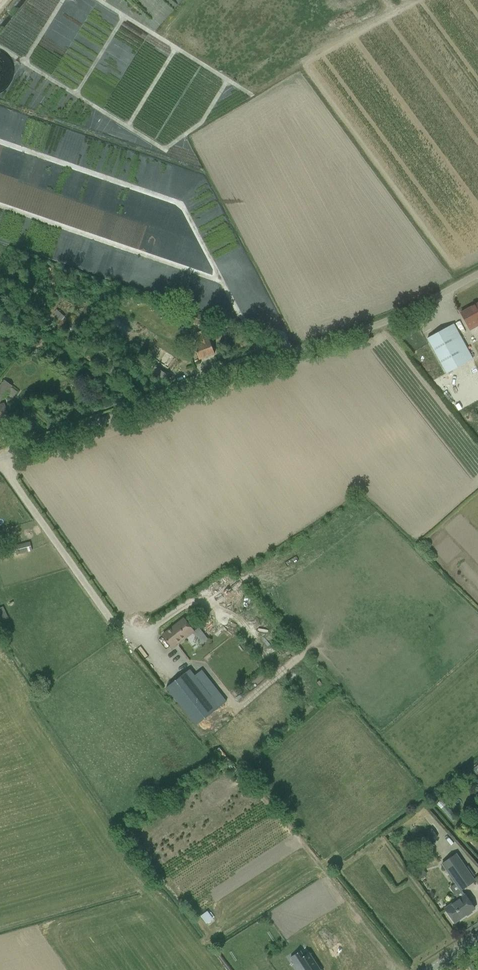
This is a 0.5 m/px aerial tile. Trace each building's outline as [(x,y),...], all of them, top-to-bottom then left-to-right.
[(466,322),(470,330),(477,326),(477,303),(461,313),(466,322)] [(206,319),(206,317),(193,313),(190,322),(203,327),(204,324),(211,326),(213,321),(206,319)] [(427,338),(432,347),(447,373),(473,359),(454,324),(427,338)] [(214,354),(211,345),(209,338),(207,338),(204,330),(196,333),(200,343),(194,345),(196,350),(199,360),(214,354)] [(423,361),(435,355),(431,347),(419,354),(423,361)] [(117,358),(113,369),(119,371),(123,360),(117,358)] [(3,380),(0,384),(0,402),(12,386),(3,380)] [(14,545),(16,555),(32,551),(29,542),(14,545)] [(218,628),(222,617),(216,614),(211,625),(218,628)] [(194,631),(190,626),(184,619),(162,636),(169,643),(171,647),(185,636),(186,637),(194,631)] [(226,701),(201,670),(194,675),(190,669),(166,688),(195,726),(226,701)] [(440,806),(456,823),(461,818),(445,801),(440,806)] [(431,828),(420,835),(427,845),(438,837),(431,828)] [(456,853),(442,863),(461,890),(474,880),(456,853)] [(420,870),(414,874),(419,880),(424,876),(420,870)] [(445,908),(449,914),(455,922),(466,915),(466,914),(471,910),(472,911),(474,909),(469,901),(465,895),(445,908)] [(211,913),(204,918),(211,928),(219,922),(211,913)] [(292,955),(295,961),(296,960),(303,969),(317,969),(306,953),(301,957),(297,951),(292,955)]
